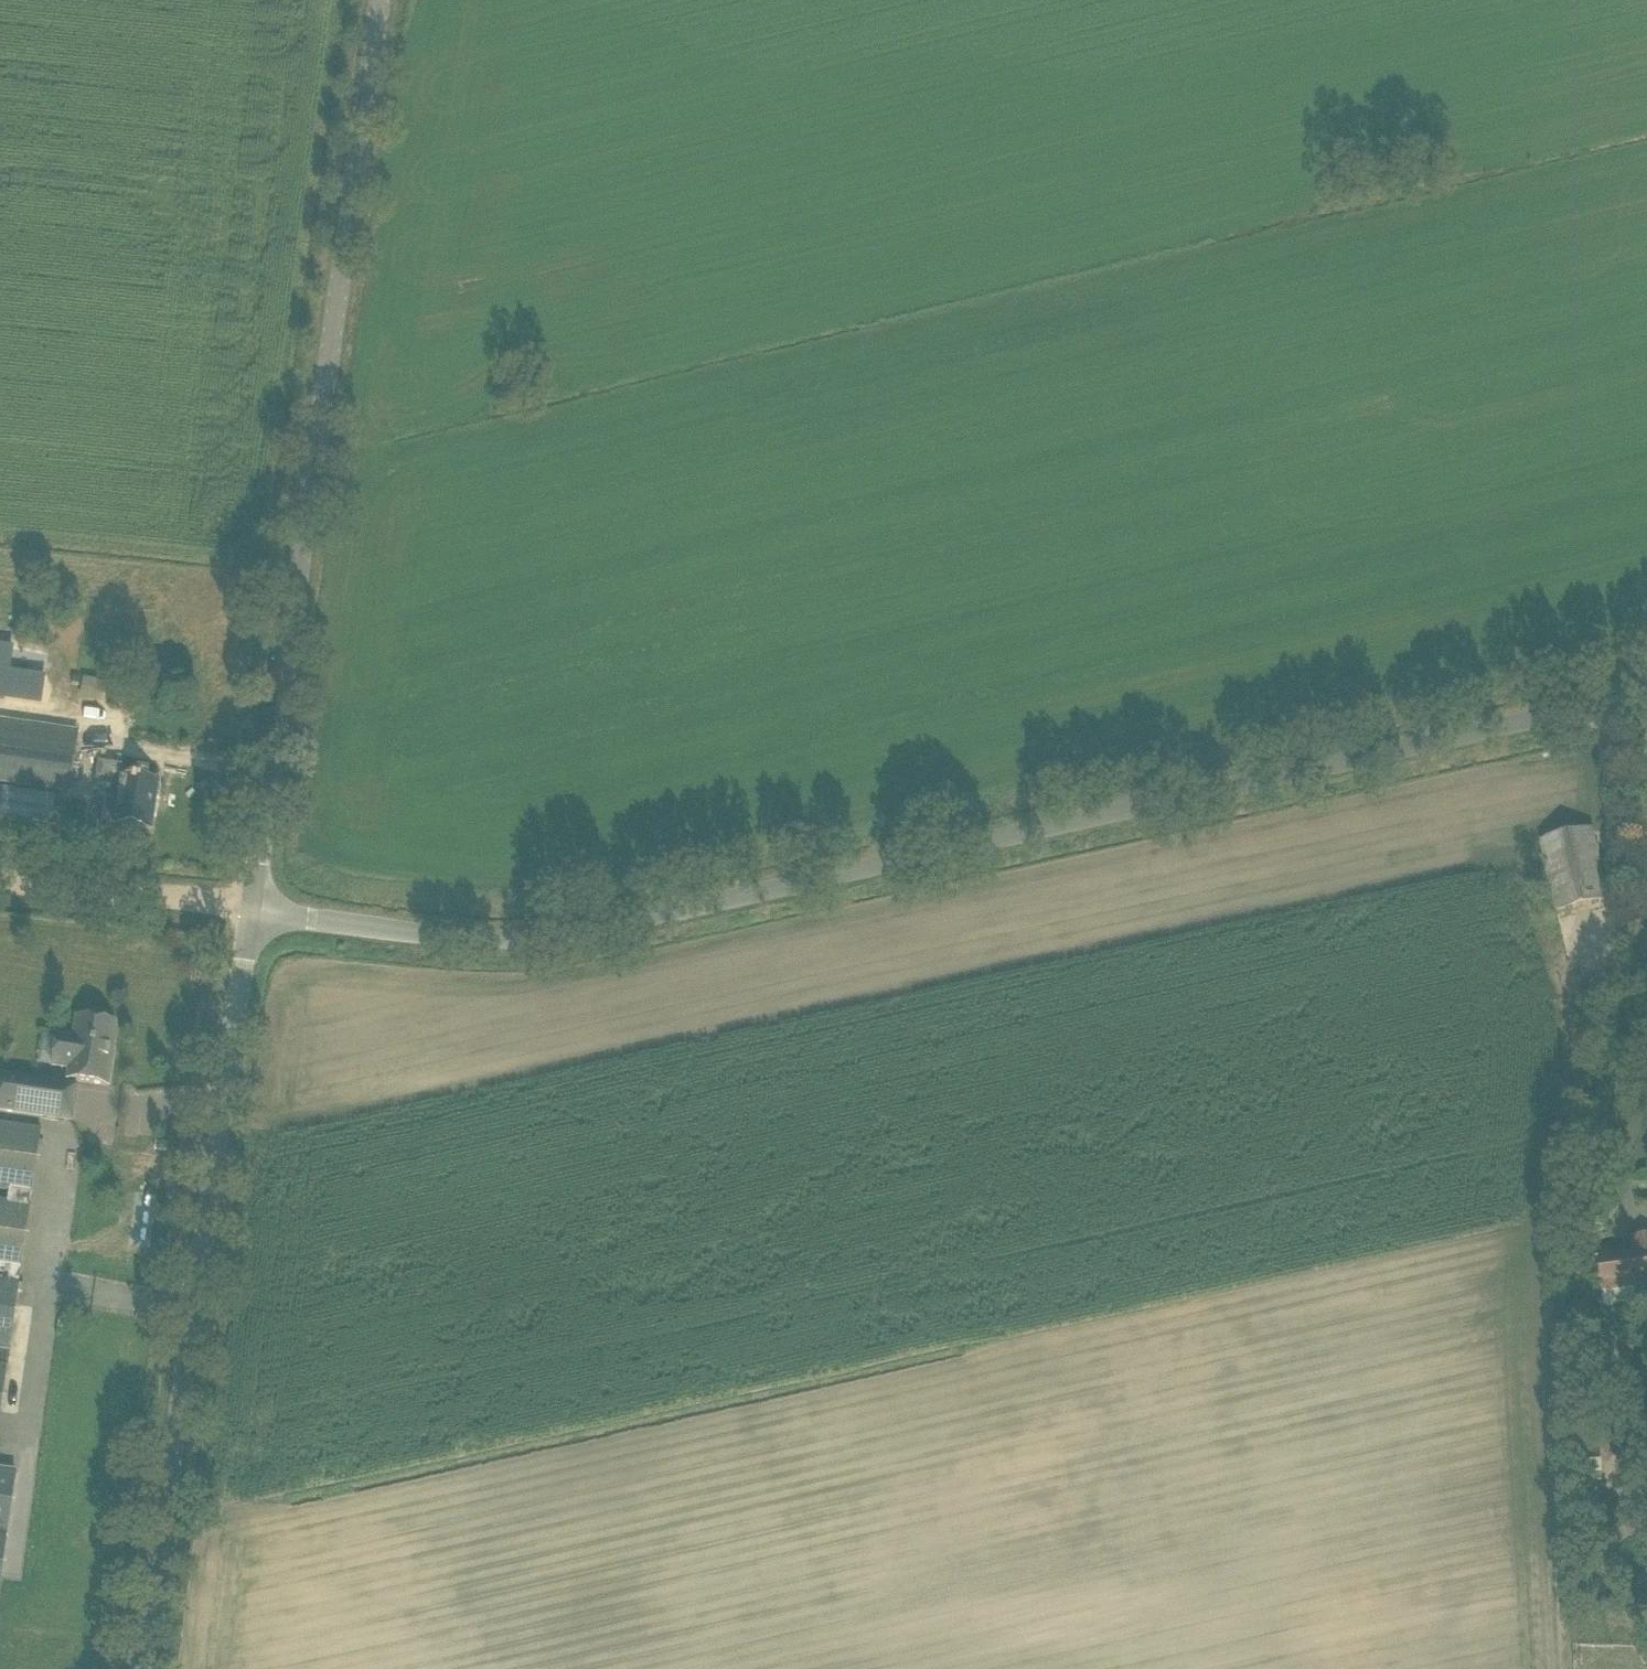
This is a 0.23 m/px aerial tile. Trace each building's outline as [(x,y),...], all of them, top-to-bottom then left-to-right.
[(0,643),(0,696),(37,702),(41,675),(3,670),(7,644),(0,643)] [(68,792),(76,732),(0,722),(0,782),(68,792)] [(101,829),(135,834),(136,828),(150,830),(157,784),(120,778),(119,782),(100,779),(98,796),(106,797),(101,829)] [(1538,838),(1544,860),(1555,907),(1605,895),(1589,826),(1538,838)] [(76,1069),(74,1081),(107,1085),(111,1059),(109,1059),(114,1024),(105,1023),(104,1018),(101,1013),(96,1012),(91,1012),(87,1015),(86,1020),(76,1019),(73,1040),(65,1039),(61,1067),(76,1069)] [(47,1083),(0,1077),(0,1110),(42,1116),(47,1083)] [(40,1129),(0,1124),(0,1189),(8,1191),(30,1194),(31,1194),(40,1129)] [(30,1205),(28,1205),(30,1194),(8,1191),(7,1202),(0,1201),(0,1267),(21,1270),(30,1205)] [(1601,1287),(1602,1287),(1604,1306),(1640,1301),(1637,1282),(1646,1281),(1646,1237),(1632,1238),(1634,1254),(1597,1259),(1601,1287)] [(9,1347),(17,1292),(21,1292),(22,1285),(19,1284),(21,1270),(0,1267),(0,1346),(9,1347)] [(9,1347),(0,1346),(0,1411),(9,1347)] [(17,1470),(0,1468),(0,1584),(17,1470)]
